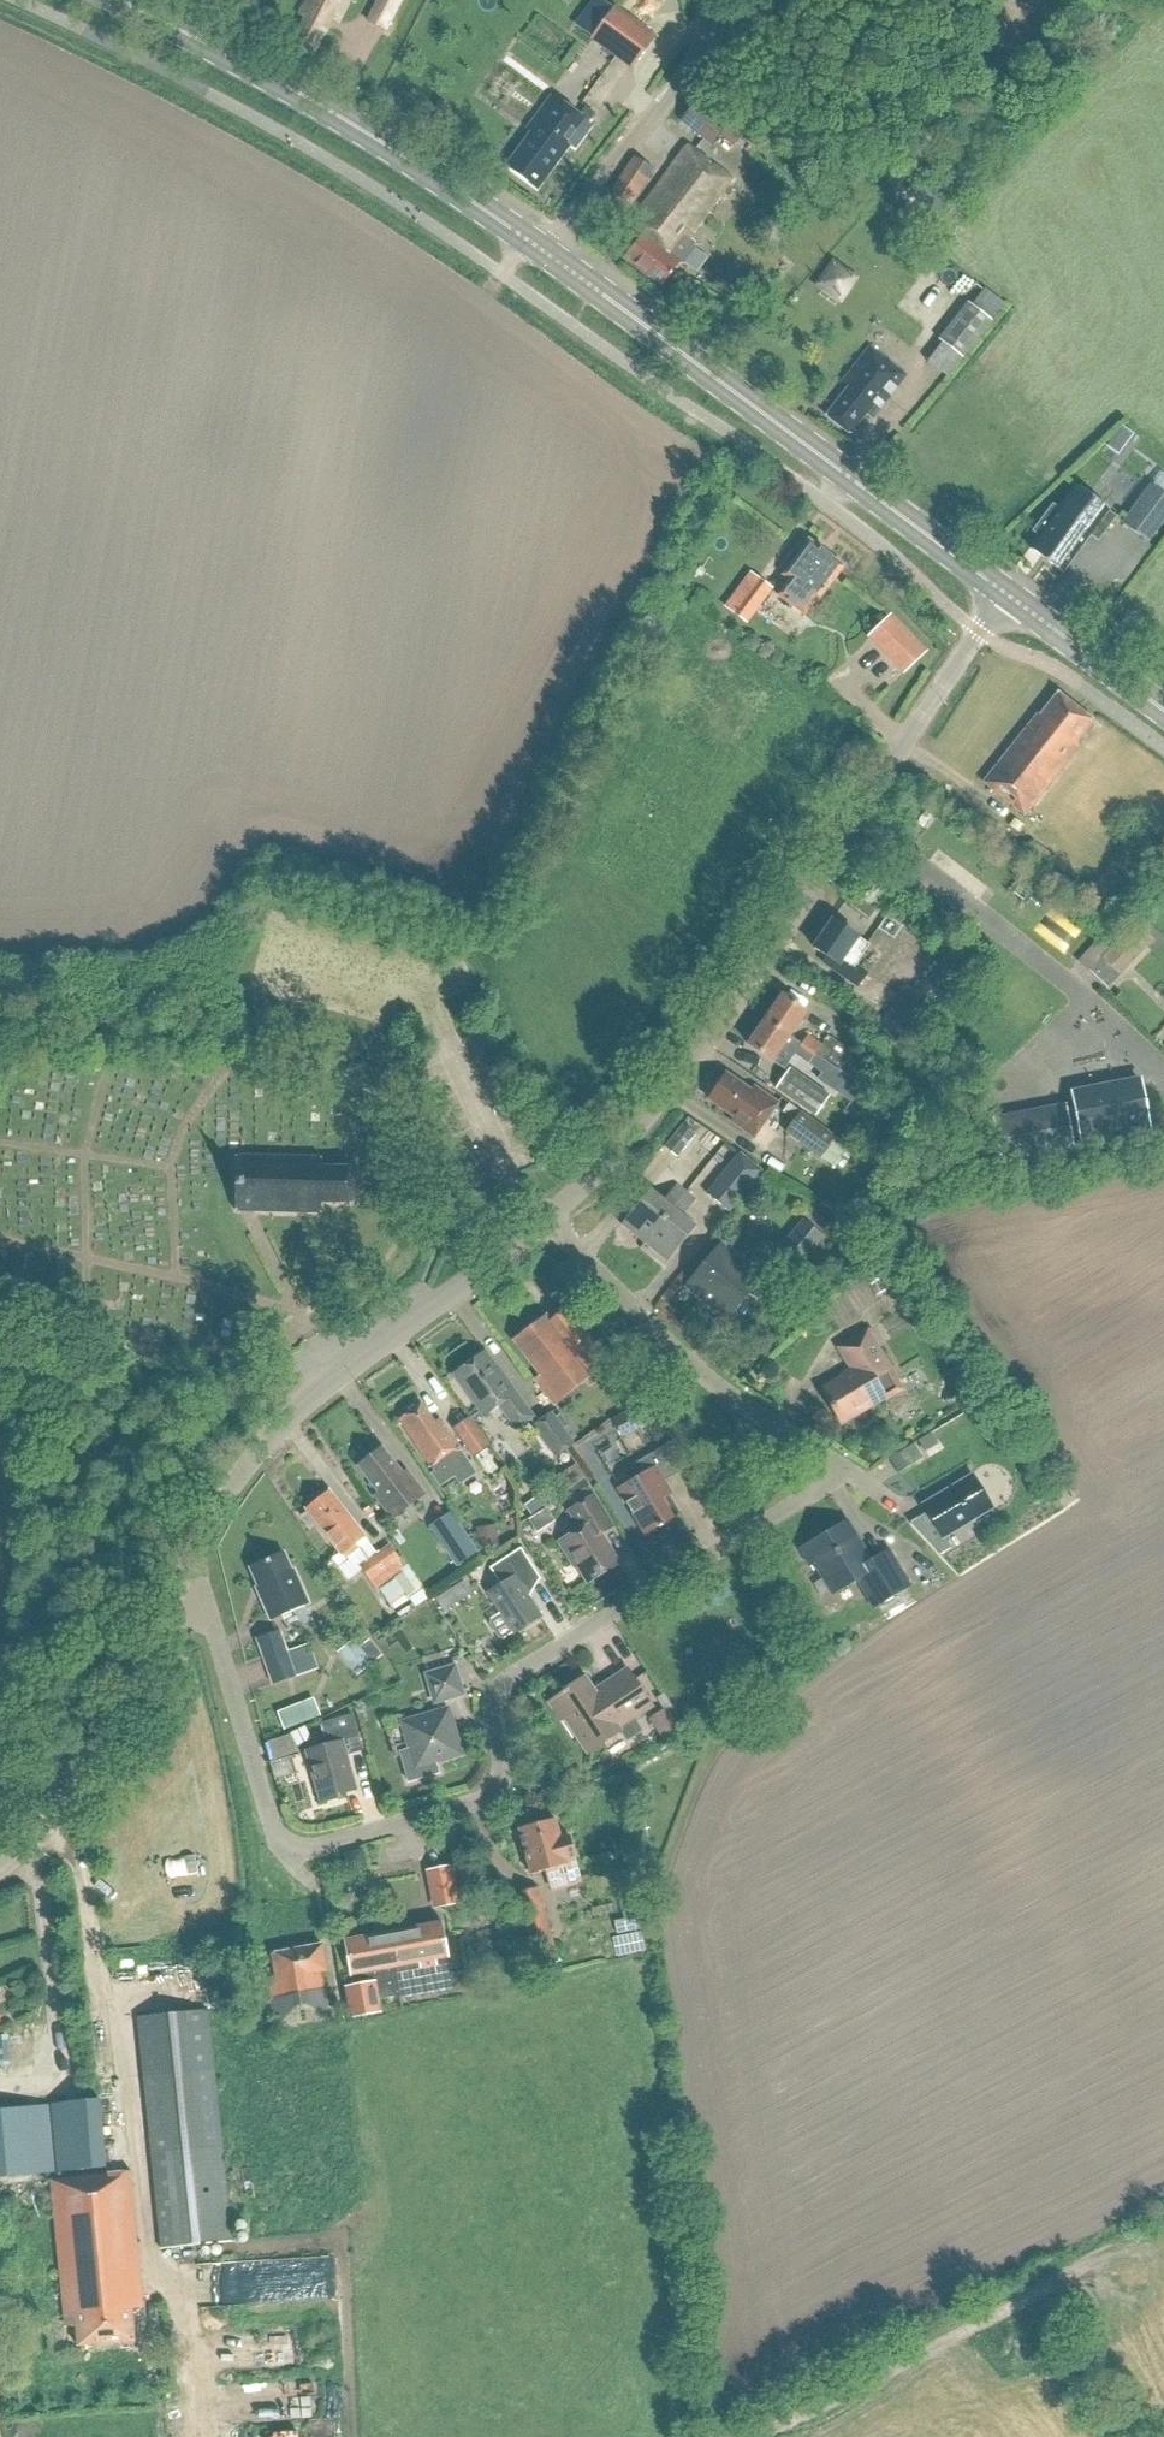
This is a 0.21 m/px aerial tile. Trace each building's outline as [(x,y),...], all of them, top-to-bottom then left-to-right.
[(298,16),(304,19),(292,42),(312,53),(330,18),(337,21),(347,0),(306,0),(298,16)] [(366,21),(385,32),(402,0),(377,0),(366,21)] [(652,40),(613,11),(593,38),(632,67),(652,40)] [(530,133),(529,134),(560,157),(568,146),(573,150),(589,127),(549,98),(526,130),(530,133)] [(694,102),(679,123),(712,146),(719,136),(733,146),(741,135),(694,102)] [(536,190),(560,157),(529,134),(505,167),(536,190)] [(638,242),(624,260),(656,287),(658,289),(679,264),(684,264),(694,249),(694,243),(686,237),(714,204),(732,182),(693,149),(687,144),(639,208),(628,221),(631,223),(645,235),(638,242)] [(610,194),(619,200),(631,207),(655,171),(644,162),(631,161),(610,194)] [(969,298),(991,308),(998,293),(976,283),(969,298)] [(991,322),(967,303),(937,340),(962,360),(991,322)] [(824,418),(848,437),(865,415),(872,420),(906,376),(869,347),(840,384),(847,389),(824,418)] [(1121,426),(1106,447),(1117,456),(1133,435),(1121,426)] [(1122,524),(1148,543),(1163,521),(1163,495),(1151,485),(1122,524)] [(1038,536),(1028,549),(1063,572),(1089,535),(1098,541),(1116,517),(1074,486),(1058,508),(1052,504),(1032,532),(1038,536)] [(789,581),(778,597),(804,616),(816,601),(817,602),(842,568),(807,542),(782,576),(789,581)] [(738,602),(755,615),(771,591),(756,579),(738,602)] [(889,616),(868,637),(904,674),(926,653),(889,616)] [(996,768),(984,785),(995,793),(1008,777),(1038,800),(1069,760),(1079,747),(1075,744),(1093,721),(1057,694),(1039,717),(1037,716),(996,768)] [(832,922),(813,950),(832,963),(828,968),(856,987),(865,974),(855,967),(868,947),(832,922)] [(1116,941),(1100,957),(1120,977),(1152,942),(1134,924),(1125,932),(1116,941)] [(781,996),(764,1021),(789,1038),(790,1037),(806,1013),(781,996)] [(764,1021),(747,1046),(772,1063),(773,1062),(785,1070),(793,1058),(795,1055),(809,1065),(815,1055),(800,1045),(790,1037),(789,1038),(764,1021)] [(807,1036),(800,1045),(815,1055),(820,1046),(807,1036)] [(789,1069),(775,1089),(816,1117),(830,1096),(789,1069)] [(727,1075),(709,1101),(732,1117),(730,1122),(754,1139),(778,1104),(755,1088),(752,1092),(727,1075)] [(296,1077),(295,1097),(311,1099),(312,1079),(296,1077)] [(1141,1086),(1073,1099),(1083,1148),(1151,1135),(1141,1086)] [(846,1147),(834,1138),(807,1118),(789,1102),(782,1112),(794,1121),(784,1134),(819,1159),(831,1169),(846,1147)] [(1066,1105),(992,1120),(1000,1163),(1075,1149),(1066,1105)] [(664,1150),(677,1161),(694,1137),(680,1128),(664,1150)] [(737,1156),(706,1194),(727,1212),(758,1174),(737,1156)] [(237,1159),(235,1214),(322,1215),(322,1204),(347,1204),(360,1192),(360,1172),(347,1166),(323,1166),(323,1161),(237,1159)] [(621,1225),(644,1244),(685,1193),(675,1185),(661,1201),(649,1191),(621,1225)] [(644,1244),(667,1263),(695,1229),(681,1217),(694,1201),(685,1193),(644,1244)] [(802,1221),(776,1251),(797,1270),(822,1239),(802,1221)] [(720,1247),(686,1286),(725,1320),(759,1280),(756,1278),(769,1262),(760,1254),(747,1270),(720,1247)] [(895,1301),(880,1310),(887,1323),(903,1314),(895,1301)] [(544,1317),(511,1342),(538,1377),(533,1381),(552,1406),(584,1381),(590,1388),(613,1371),(566,1310),(548,1323),(544,1317)] [(820,1391),(840,1424),(883,1398),(885,1401),(901,1391),(866,1332),(837,1350),(851,1372),(820,1391)] [(483,1353),(453,1375),(483,1417),(499,1406),(516,1429),(532,1417),(511,1389),(510,1389),(483,1353)] [(420,1404),(397,1420),(433,1472),(429,1474),(439,1488),(447,1483),(454,1478),(456,1481),(459,1486),(466,1481),(476,1474),(472,1468),(460,1450),(442,1424),(437,1428),(420,1404)] [(610,1423),(622,1440),(649,1423),(637,1405),(610,1423)] [(549,1414),(532,1426),(554,1457),(572,1445),(549,1414)] [(469,1417),(451,1429),(472,1459),(490,1447),(469,1417)] [(929,1434),(919,1441),(925,1451),(936,1445),(929,1434)] [(637,1479),(617,1491),(643,1535),(671,1519),(660,1501),(670,1495),(662,1483),(677,1473),(687,1468),(672,1442),(662,1448),(630,1467),(637,1479)] [(913,1445),(889,1460),(897,1473),(922,1459),(913,1445)] [(401,1475),(380,1449),(374,1454),(372,1451),(364,1450),(357,1457),(357,1463),(359,1466),(358,1467),(379,1493),(375,1496),(391,1516),(421,1492),(405,1472),(401,1475)] [(926,1511),(910,1525),(940,1557),(950,1548),(941,1538),(987,1510),(967,1478),(922,1505),(926,1511)] [(440,1496),(454,1515),(470,1504),(457,1485),(440,1496)] [(329,1492),(306,1510),(341,1555),(364,1537),(329,1492)] [(576,1566),(586,1583),(617,1564),(599,1534),(611,1527),(592,1496),(568,1511),(580,1530),(559,1543),(574,1567),(576,1566)] [(476,1552),(463,1532),(450,1511),(429,1526),(455,1566),(476,1552)] [(823,1536),(825,1539),(801,1553),(807,1564),(811,1562),(831,1595),(856,1580),(872,1608),(909,1587),(889,1552),(869,1563),(846,1523),(823,1536)] [(376,1591),(379,1589),(390,1606),(419,1587),(405,1568),(388,1545),(358,1566),(376,1591)] [(500,1585),(487,1594),(499,1613),(490,1619),(489,1623),(498,1637),(502,1638),(511,1633),(513,1635),(540,1618),(522,1589),(538,1579),(519,1548),(489,1568),(500,1585)] [(283,1554),(249,1568),(261,1597),(259,1598),(269,1621),(308,1604),(293,1569),(290,1570),(283,1554)] [(442,1593),(434,1599),(442,1611),(451,1606),(442,1593)] [(254,1639),(271,1685),(317,1669),(309,1647),(287,1654),(279,1630),(254,1639)] [(353,1640),(337,1652),(354,1675),(381,1655),(369,1639),(358,1647),(353,1640)] [(433,1703),(461,1695),(452,1667),(424,1675),(433,1703)] [(589,1750),(620,1730),(626,1741),(642,1730),(635,1718),(651,1707),(625,1669),(594,1690),(585,1677),(548,1703),(560,1720),(570,1713),(582,1731),(578,1734),(589,1750)] [(313,1699),(277,1712),(285,1731),(320,1718),(313,1699)] [(662,1710),(648,1720),(663,1742),(677,1733),(662,1710)] [(403,1724),(410,1749),(399,1752),(408,1783),(438,1774),(435,1763),(460,1755),(446,1711),(403,1724)] [(329,1746),(306,1752),(319,1800),(354,1790),(344,1755),(361,1750),(351,1717),(323,1724),(329,1746)] [(290,1735),(268,1742),(273,1761),(296,1753),(290,1735)] [(554,1819),(517,1830),(530,1876),(567,1865),(565,1861),(573,1858),(567,1837),(559,1839),(554,1819)] [(338,1861),(328,1863),(331,1871),(340,1869),(338,1861)] [(450,1867),(429,1872),(437,1910),(458,1906),(450,1867)] [(557,1958),(538,1889),(514,1896),(534,1964),(557,1958)] [(440,1922),(383,1933),(390,1967),(394,1966),(397,1986),(399,1994),(408,1992),(417,1995),(452,1988),(445,1957),(446,1957),(440,1922)] [(383,1933),(344,1940),(351,1975),(352,1975),(354,1986),(345,1988),(351,2018),(380,2012),(378,2000),(399,1996),(399,1994),(397,1986),(394,1966),(390,1967),(383,1933)] [(320,1946),(269,1954),(274,1980),(267,1981),(274,2028),(326,2020),(319,1973),(324,1972),(320,1946)] [(208,2010),(136,2017),(160,2249),(232,2242),(208,2010)] [(0,2037),(0,2065),(9,2065),(8,2036),(0,2037)] [(56,2172),(104,2168),(98,2101),(50,2105),(56,2172)] [(47,2106),(0,2110),(0,2177),(53,2173),(47,2106)] [(51,2181),(65,2327),(75,2326),(77,2347),(134,2342),(131,2309),(142,2308),(129,2174),(51,2181)] [(303,2361),(301,2324),(194,2331),(196,2360),(232,2357),(233,2366),(282,2363),(282,2362),(303,2361)] [(304,2378),(208,2388),(211,2420),(307,2410),(304,2378)]
